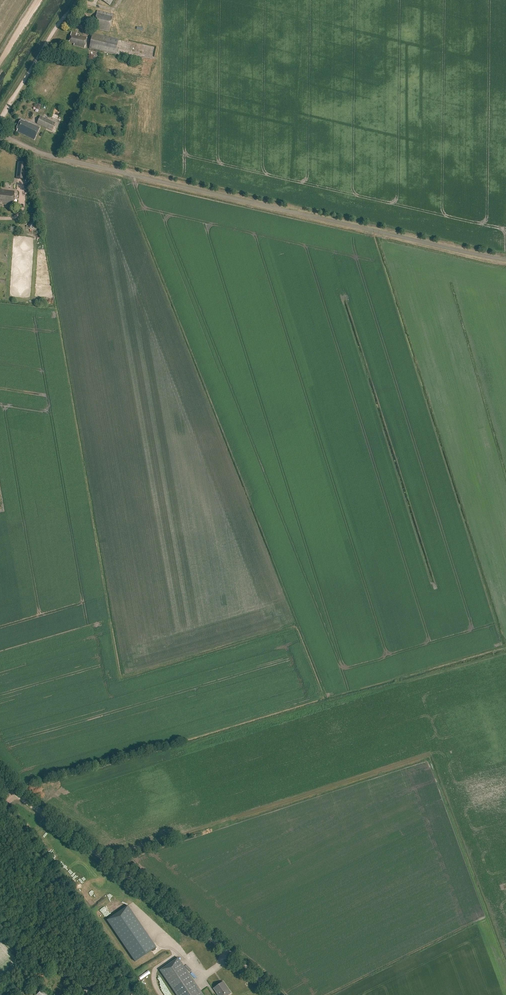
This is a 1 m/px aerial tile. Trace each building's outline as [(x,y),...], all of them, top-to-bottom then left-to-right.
[(93,29),(109,32),(113,14),(97,11),(93,29)] [(73,45),(73,46),(84,49),(87,38),(79,37),(78,38),(76,37),(76,34),(71,33),(69,43),(73,45)] [(88,49),(115,55),(118,39),(92,33),(88,49)] [(40,116),(36,124),(51,131),(55,123),(40,116)] [(20,121),(16,129),(24,133),(23,135),(34,141),(40,129),(29,123),(28,125),(20,121)] [(18,162),(16,179),(24,179),(26,163),(18,162)] [(13,206),(15,192),(0,190),(0,205),(13,206)] [(28,228),(32,230),(36,220),(31,218),(28,228)] [(160,970),(176,994),(203,994),(178,958),(160,970)] [(223,982),(213,988),(218,994),(229,994),(231,993),(223,982)]
